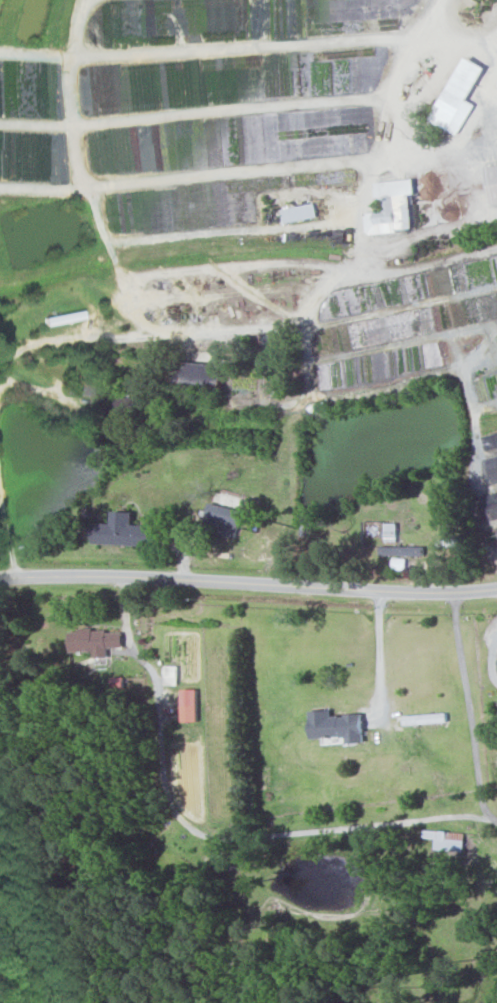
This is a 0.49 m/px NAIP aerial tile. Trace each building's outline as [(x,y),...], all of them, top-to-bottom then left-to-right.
[(473,104),(466,100),(484,66),(463,56),(430,120),(458,135),(473,104)] [(490,204),(496,203),(496,164),(485,165),(490,204)] [(374,181),(375,200),(383,199),(383,210),(364,212),(365,233),(411,230),(408,194),(414,194),(413,178),(374,181)] [(316,215),(313,202),(280,210),(283,223),(316,215)] [(235,536),(241,510),(209,502),(203,528),(235,536)] [(93,523),(92,544),(152,546),(153,525),(131,525),(132,512),(110,512),(110,523),(93,523)] [(397,542),(397,523),(385,523),(385,542),(397,542)] [(412,547),(381,546),(381,555),(411,556),(412,547)] [(120,630),(68,631),(69,652),(92,652),(92,657),(106,657),(106,648),(120,647),(120,630)] [(163,685),(176,685),(177,665),(163,665),(163,685)] [(180,722),(196,721),(196,689),(180,689),(180,722)] [(363,743),(361,714),(330,716),(330,710),(309,711),(310,739),(345,737),(346,744),(363,743)] [(463,832),(422,830),(422,838),(434,838),(434,850),(463,851),(463,832)]
